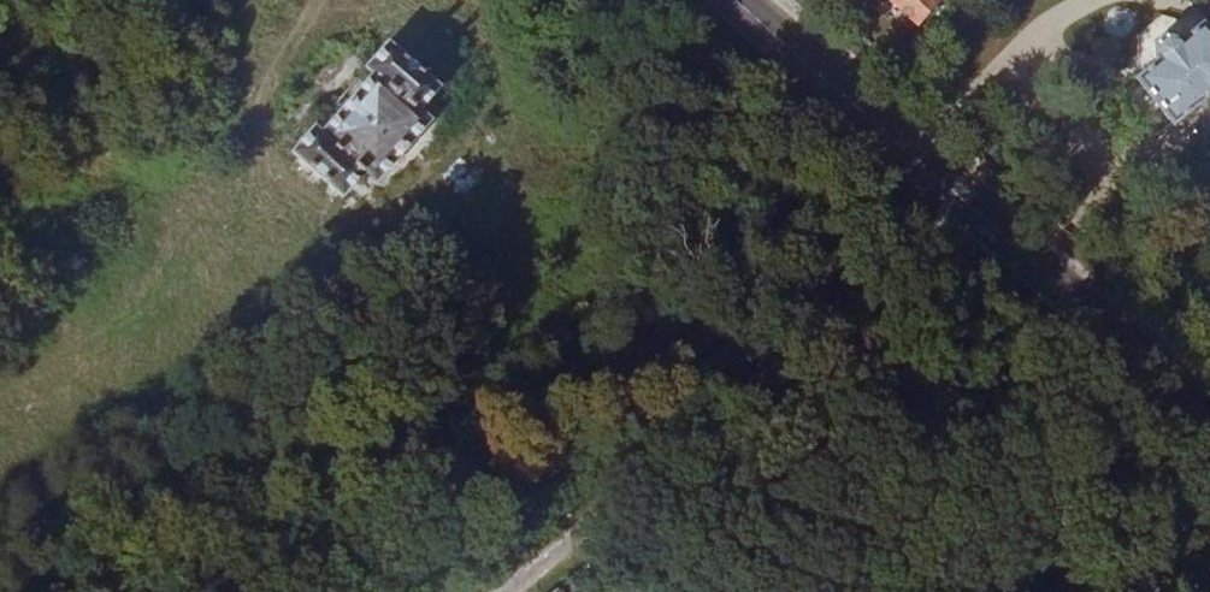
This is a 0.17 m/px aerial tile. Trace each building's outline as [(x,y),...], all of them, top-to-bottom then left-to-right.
[(830,3),(838,10),(843,3),(856,15),(869,0),(832,0),(830,3)] [(941,0),(897,0),(922,22),(941,0)] [(1207,23),(1204,20),(1183,37),(1180,33),(1166,31),(1154,41),(1157,59),(1134,76),(1137,79),(1122,92),(1159,135),(1173,123),(1177,126),(1209,97),(1209,20),(1207,23)] [(440,86),(388,41),(367,66),(375,73),(320,136),(313,129),(292,153),(345,198),(364,175),(375,186),(431,119),(421,110),(440,86)]
